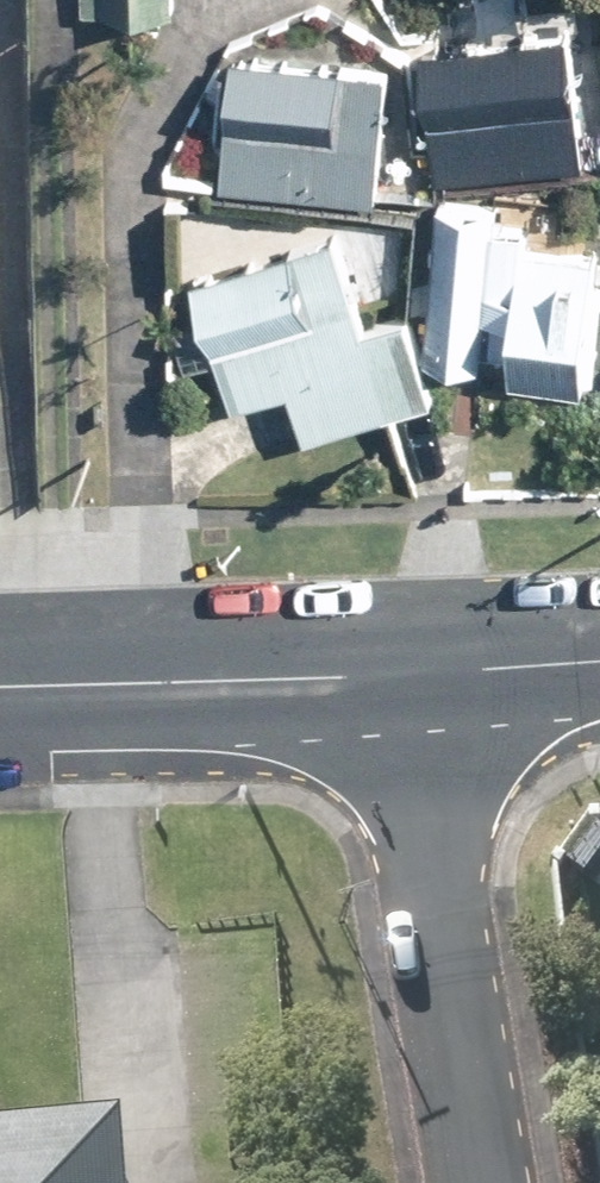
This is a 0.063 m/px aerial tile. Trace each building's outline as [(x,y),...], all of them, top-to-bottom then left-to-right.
[(68,9),(137,12),(137,0),(69,0),(68,9)] [(570,34),(425,52),(440,178),(585,160),(570,34)] [(377,200),(387,64),(227,52),(217,189),(377,200)] [(511,347),(509,390),(596,395),(599,325),(599,250),(565,248),(568,205),(441,197),(431,357),(484,360),(485,346),(511,347)] [(336,235),(189,282),(229,406),(293,385),(309,435),(437,394),(410,311),(365,325),(336,235)] [(0,1119),(0,1182),(129,1182),(124,1110),(0,1119)]
